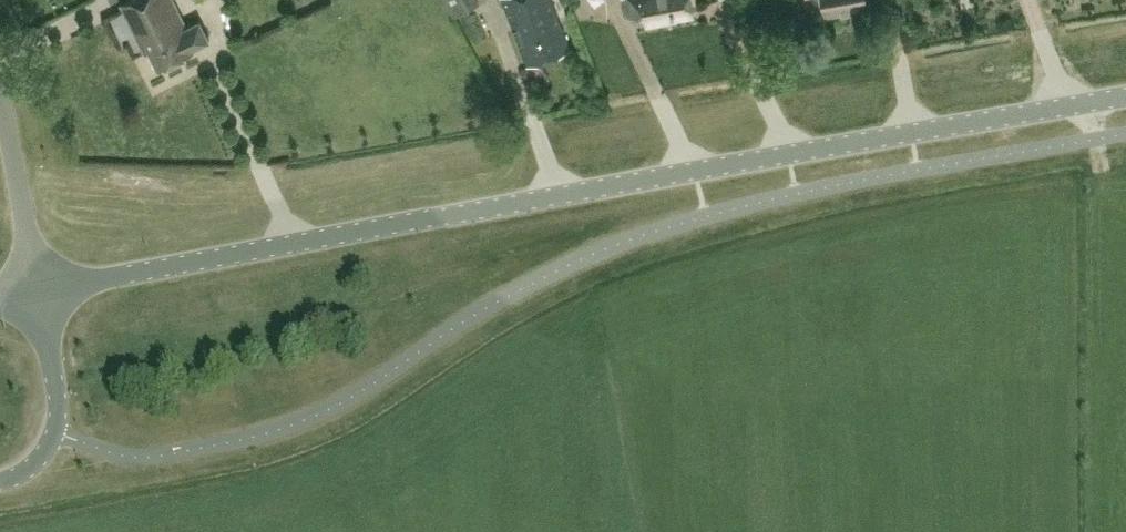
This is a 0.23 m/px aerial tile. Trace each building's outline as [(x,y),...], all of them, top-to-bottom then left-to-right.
[(122,5),(148,55),(152,53),(160,69),(196,51),(196,50),(212,42),(202,22),(189,28),(175,0),(133,0),(122,5)] [(572,49),(553,0),(504,0),(530,66),(572,49)] [(627,13),(646,10),(648,24),(667,20),(667,18),(695,14),(693,0),(624,0),(627,13)] [(826,11),(869,4),(868,0),(824,0),(826,11)]
